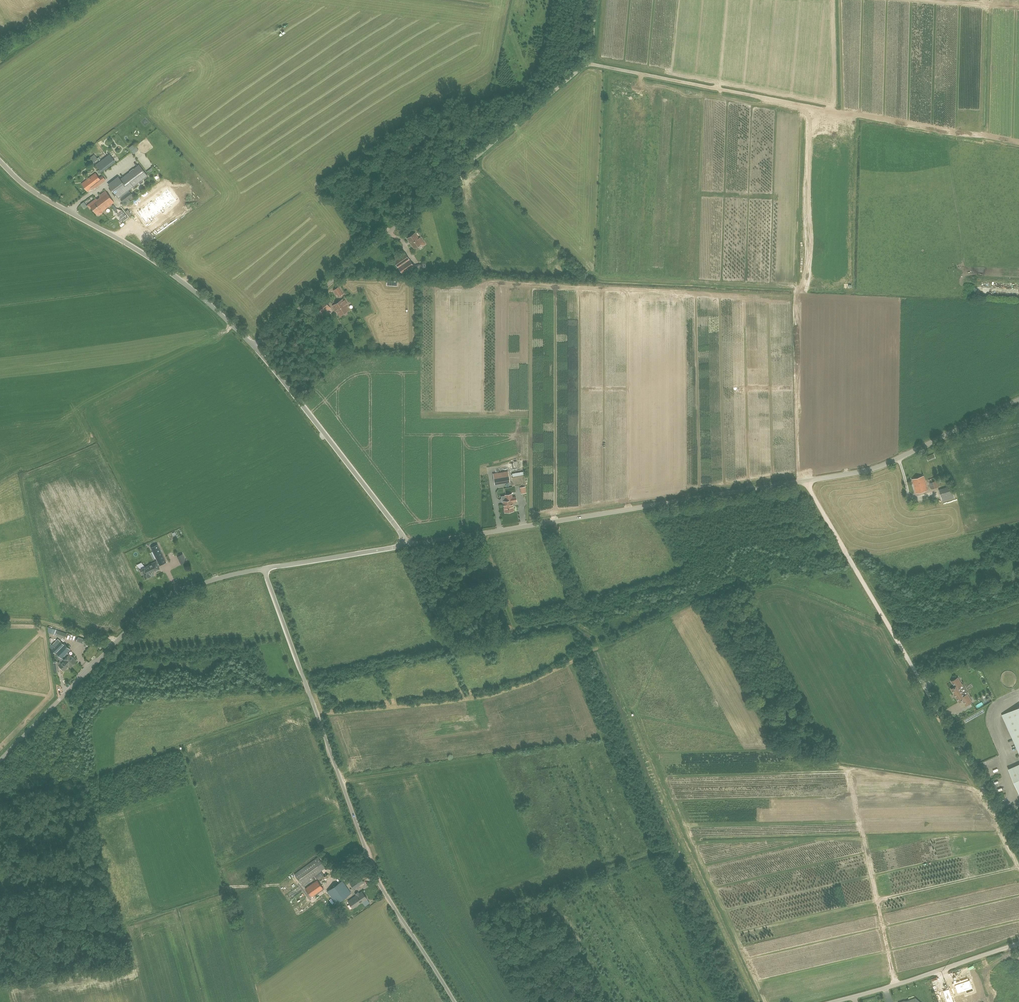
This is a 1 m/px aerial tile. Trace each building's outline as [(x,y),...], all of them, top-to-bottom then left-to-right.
[(110,155),(96,165),(101,172),(115,161),(110,155)] [(143,182),(142,181),(148,176),(139,165),(120,180),(129,191),(139,183),(140,184),(143,182)] [(96,173),(93,175),(82,183),(88,191),(92,188),(93,190),(94,189),(93,189),(95,187),(95,188),(106,180),(102,176),(99,178),(96,173)] [(120,180),(110,187),(119,198),(129,191),(120,180)] [(164,209),(176,200),(168,189),(138,212),(146,223),(150,220),(151,222),(154,219),(153,218),(153,217),(161,211),(162,213),(165,211),(164,209)] [(114,202),(110,197),(106,191),(100,195),(100,197),(98,199),(96,198),(88,205),(91,209),(92,208),(97,215),(99,214),(99,215),(103,212),(102,211),(105,209),(114,202)] [(123,203),(131,197),(128,193),(120,199),(123,203)] [(125,217),(120,209),(115,213),(120,220),(125,217)] [(414,248),(423,242),(420,237),(419,238),(415,233),(407,238),(414,248)] [(414,267),(403,251),(392,258),(403,275),(414,267)] [(343,294),(338,287),(333,290),(338,297),(343,294)] [(345,300),(344,301),(342,299),(332,305),(339,316),(349,310),(346,304),(347,304),(345,300)] [(329,310),(331,308),(324,301),(318,306),(320,307),(316,311),(321,316),(324,314),(329,310)] [(508,471),(493,474),(495,484),(510,482),(508,471)] [(912,479),(916,493),(928,490),(924,476),(912,479)] [(936,477),(928,479),(931,489),(939,487),(936,477)] [(955,498),(951,486),(939,490),(942,501),(955,498)] [(503,502),(505,512),(513,510),(512,503),(513,503),(513,502),(516,501),(516,500),(517,499),(516,498),(515,497),(512,497),(511,494),(505,495),(506,499),(507,499),(507,501),(503,502)] [(143,574),(146,579),(147,578),(149,578),(149,577),(151,576),(150,575),(152,574),(153,574),(154,574),(153,571),(157,569),(155,567),(158,565),(156,561),(153,563),(153,564),(146,567),(140,570),(142,575),(143,574)] [(53,628),(53,629),(52,631),(56,632),(55,635),(65,639),(67,633),(57,630),(53,628)] [(71,667),(76,661),(74,659),(75,658),(73,656),(72,657),(69,654),(69,655),(67,653),(70,649),(65,644),(64,644),(59,640),(58,640),(53,645),(53,646),(51,647),(52,648),(51,648),(56,653),(56,652),(60,655),(57,658),(60,660),(58,662),(59,665),(65,670),(70,665),(71,667)] [(962,685),(958,677),(952,681),(955,687),(951,689),(959,702),(962,700),(965,705),(972,702),(967,693),(964,695),(960,686),(962,685)] [(1003,715),(1018,751),(1018,708),(1003,715)] [(1009,769),(1018,791),(1018,765),(1009,769)] [(325,868),(318,857),(294,874),(302,885),(325,868)] [(360,876),(349,883),(354,889),(364,882),(360,876)] [(305,889),(311,897),(324,888),(317,880),(305,889)] [(342,881),(327,891),(336,903),(351,893),(342,881)] [(357,905),(358,904),(366,898),(362,892),(357,896),(357,895),(348,902),(353,908),(354,907),(355,907),(357,906),(357,905)] [(957,984),(960,992),(975,987),(972,979),(957,984)] [(952,998),(949,989),(943,991),(947,1001),(953,1001),(952,998)]
